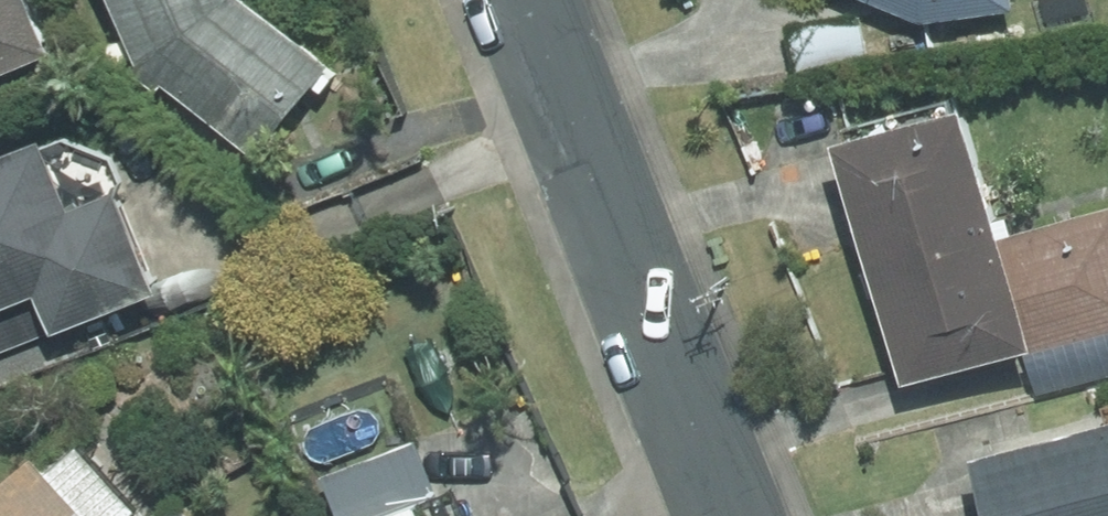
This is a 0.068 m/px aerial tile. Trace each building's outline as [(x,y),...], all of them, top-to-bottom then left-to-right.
[(51,48),(32,0),(0,0),(0,68),(51,48)] [(211,0),(108,0),(132,57),(211,0)] [(132,57),(251,153),(326,61),(252,0),(211,0),(132,57)] [(917,18),(1012,3),(1011,0),(873,0),(917,18)] [(865,61),(857,13),(787,25),(795,73),(865,61)] [(1025,339),(996,233),(956,95),(828,130),(899,375),(1025,339)] [(40,129),(0,145),(0,349),(72,321),(71,314),(158,281),(118,179),(68,198),(40,129)] [(996,233),(1025,339),(1030,353),(1107,331),(1107,201),(996,233)] [(968,449),(986,515),(1107,515),(1107,409),(968,449)] [(28,449),(0,473),(0,515),(89,515),(28,449)] [(438,487),(362,515),(449,515),(438,487)]
